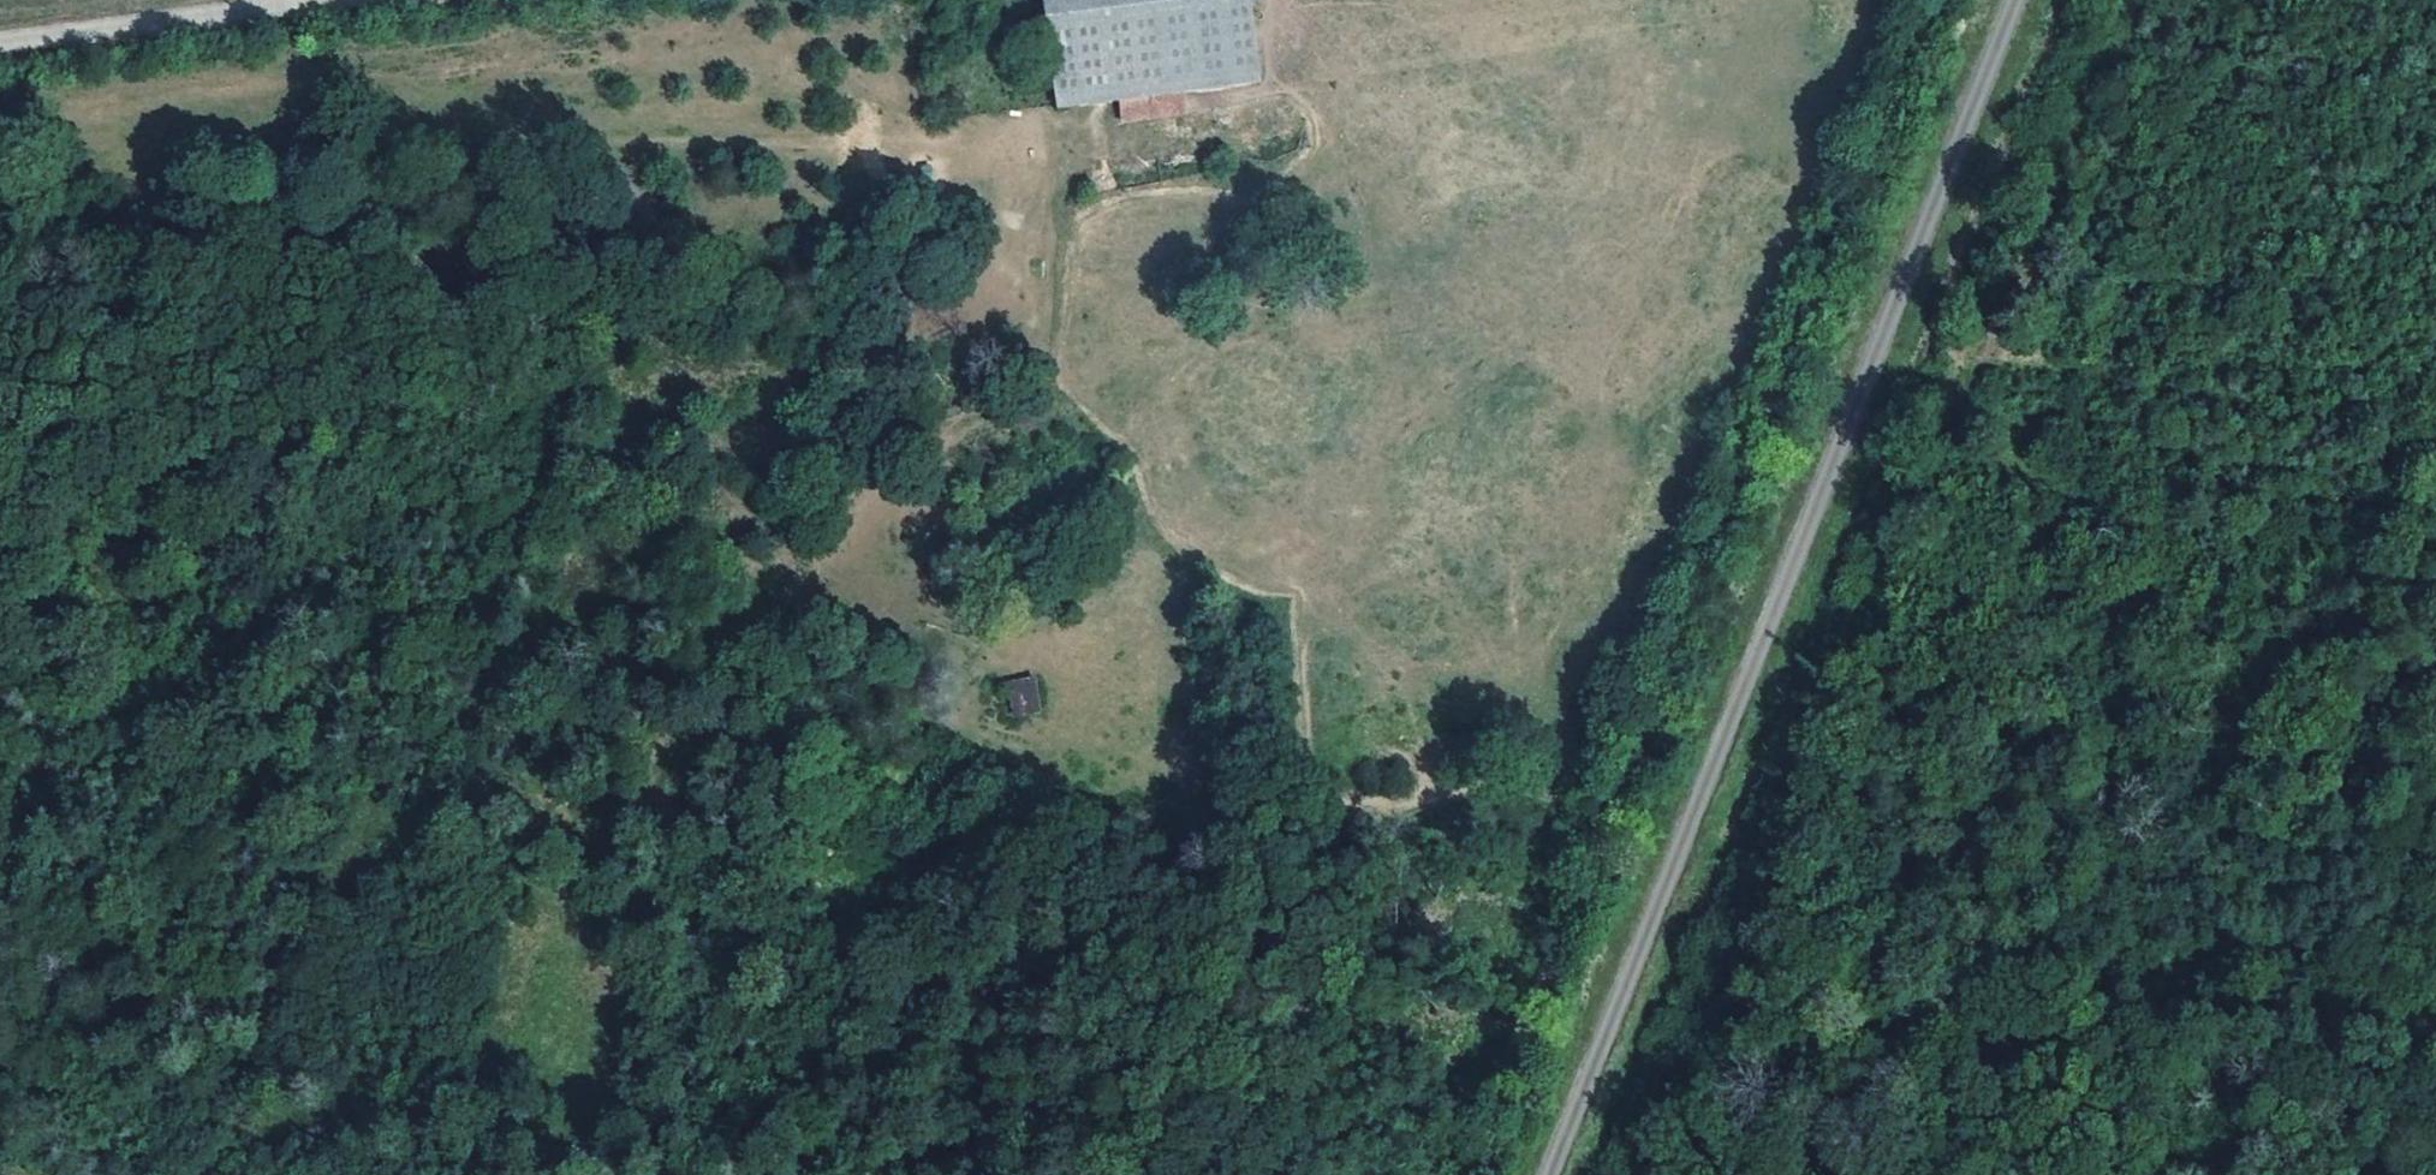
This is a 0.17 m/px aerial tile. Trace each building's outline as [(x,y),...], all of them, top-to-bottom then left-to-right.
[(1057,105),(1259,78),(1249,0),(1044,0),(1057,105)] [(1035,674),(1002,680),(1009,718),(1041,712),(1035,674)]
